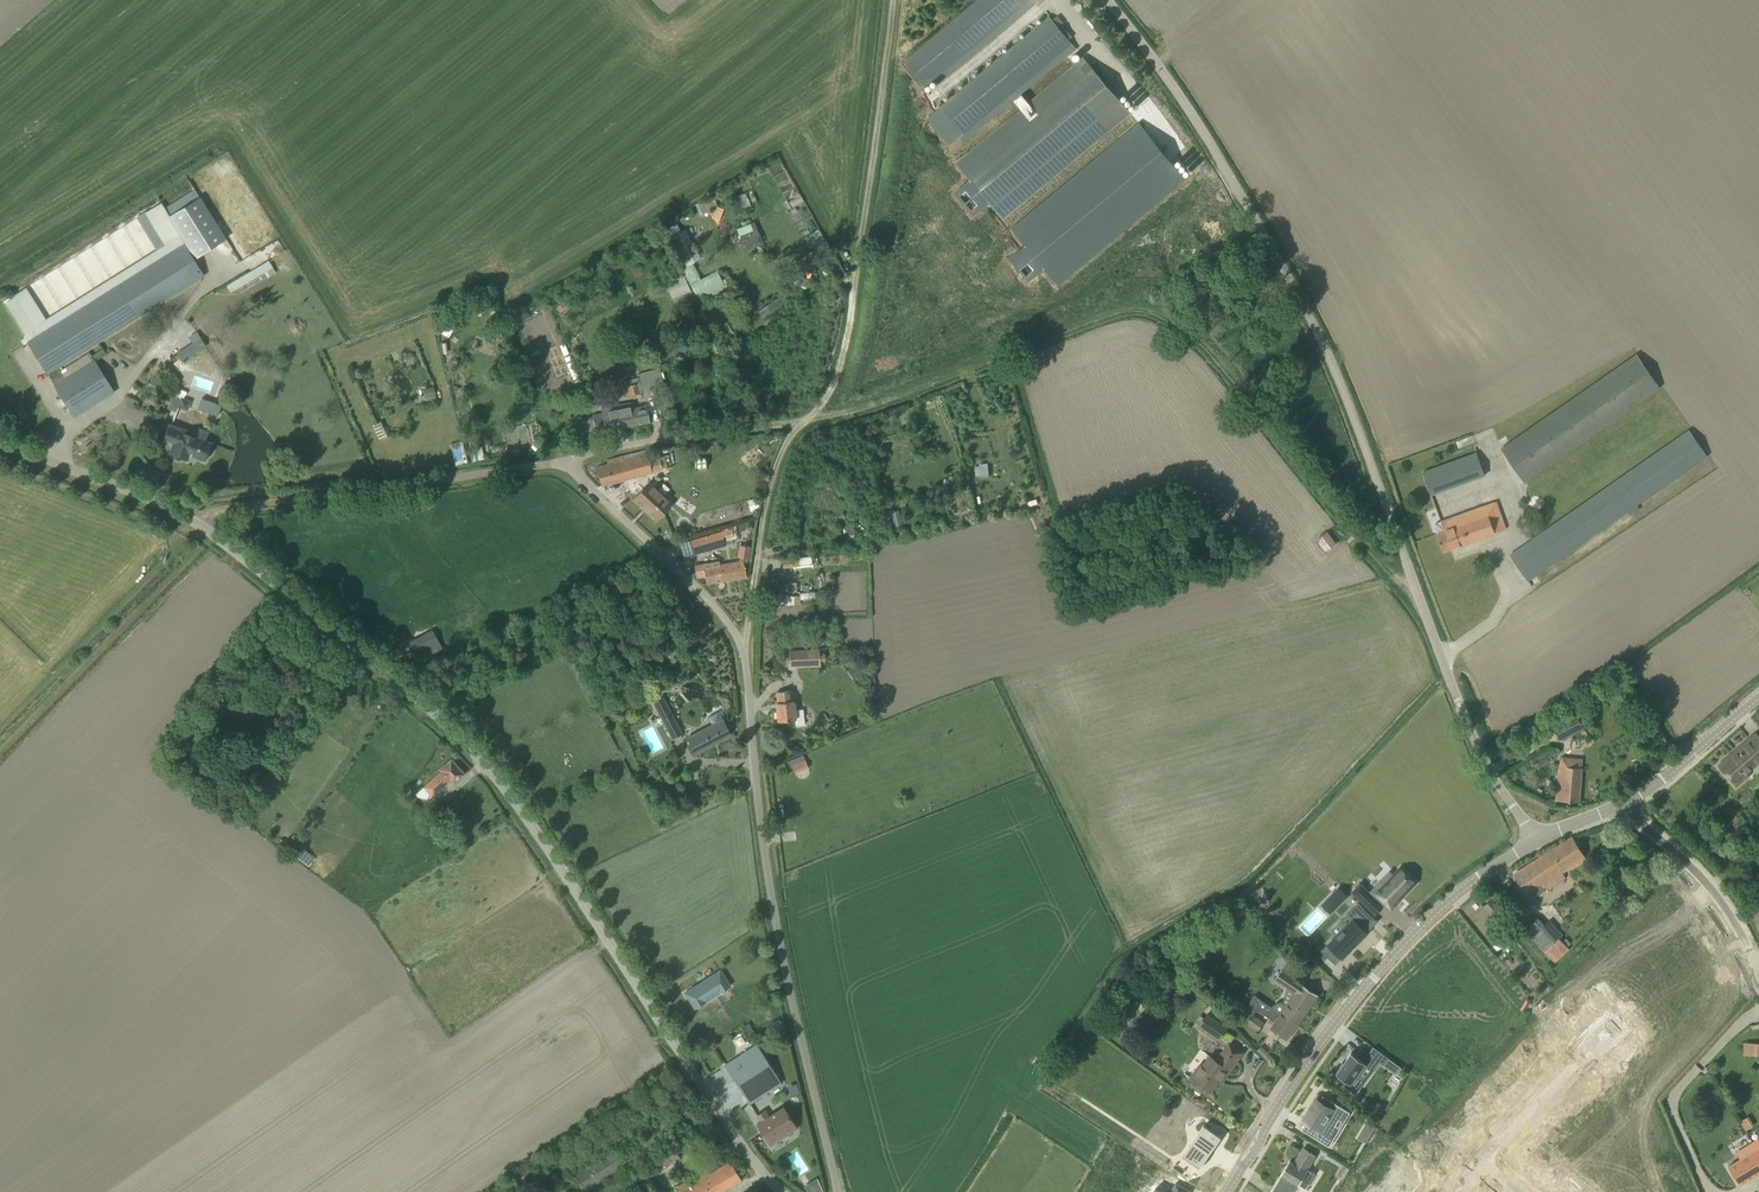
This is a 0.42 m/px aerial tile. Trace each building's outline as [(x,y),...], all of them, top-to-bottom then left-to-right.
[(904,62),(924,87),(935,79),(939,84),(1040,0),(978,0),(904,62)] [(941,107),(926,119),(949,146),(960,136),(965,142),(1014,100),(1022,94),(1071,53),(1066,48),(1072,43),(1050,16),(941,107)] [(1029,103),(1022,94),(1014,100),(1021,109),(957,162),(1003,218),(1131,113),(1084,57),(1029,103)] [(1139,123),(1012,228),(1058,284),(1186,179),(1139,123)] [(737,214),(752,208),(745,192),(731,198),(737,214)] [(55,385),(62,397),(58,400),(62,407),(66,404),(66,405),(67,404),(74,416),(114,391),(95,360),(91,363),(87,356),(79,361),(83,368),(65,379),(57,367),(204,275),(193,258),(225,238),(199,196),(170,215),(162,202),(145,212),(166,244),(47,319),(27,288),(13,296),(12,296),(3,302),(28,342),(27,342),(47,373),(48,373),(55,385)] [(715,200),(705,201),(706,208),(716,207),(715,200)] [(754,222),(736,229),(740,240),(738,241),(742,250),(762,243),(760,237),(759,233),(757,228),(754,222)] [(685,230),(671,237),(686,266),(693,262),(701,258),(685,230)] [(270,260),(227,283),(231,291),(248,282),(249,285),(269,275),(267,271),(274,267),(270,260)] [(686,266),(680,269),(689,285),(702,278),(693,262),(686,266)] [(683,274),(665,282),(672,298),(687,292),(690,291),(683,274)] [(762,318),(782,309),(777,299),(758,309),(762,318)] [(446,315),(437,331),(444,335),(453,319),(446,315)] [(185,347),(181,341),(173,346),(180,358),(204,342),(198,331),(188,337),(192,342),(185,347)] [(710,342),(707,344),(712,356),(715,354),(723,351),(718,339),(713,341),(710,342)] [(1501,449),(1524,482),(1660,387),(1636,353),(1501,449)] [(663,383),(659,367),(636,373),(636,377),(622,380),(626,395),(650,389),(649,386),(663,383)] [(188,386),(212,394),(216,381),(192,374),(188,386)] [(433,386),(423,388),(426,401),(436,398),(433,386)] [(186,411),(190,401),(174,395),(169,409),(176,412),(173,419),(179,421),(184,410),(186,411)] [(596,432),(649,422),(646,405),(630,408),(629,402),(601,408),(602,413),(593,414),(596,432)] [(381,422),(373,425),(379,438),(387,435),(381,422)] [(211,450),(210,447),(212,443),(206,440),(209,432),(198,428),(196,433),(169,423),(162,441),(172,445),(169,453),(174,455),(175,457),(177,459),(180,459),(183,458),(187,460),(189,454),(205,460),(207,456),(209,455),(211,453),(211,450)] [(1636,504),(1707,456),(1689,430),(1533,539),(1532,539),(1510,555),(1527,580),(1627,511),(1630,515),(1640,509),(1636,504)] [(464,440),(451,443),(456,465),(469,461),(464,440)] [(476,448),(469,449),(471,461),(478,460),(476,448)] [(597,468),(602,486),(662,469),(662,468),(671,465),(670,461),(666,463),(664,456),(658,457),(657,451),(624,460),(622,456),(607,460),(608,465),(597,468)] [(1423,472),(1431,494),(1485,475),(1477,453),(1423,472)] [(979,466),(975,467),(976,475),(980,475),(980,477),(989,476),(988,464),(979,465),(979,466)] [(955,476),(949,476),(950,488),(957,487),(958,487),(957,475),(955,476)] [(647,511),(656,520),(668,506),(660,499),(658,501),(652,495),(654,493),(647,486),(646,485),(634,499),(643,507),(642,508),(643,508),(645,506),(648,509),(646,511),(646,512),(647,511)] [(756,498),(748,500),(750,510),(759,508),(756,498)] [(1506,529),(1496,501),(1435,523),(1434,526),(1443,552),(1506,529)] [(695,553),(725,544),(724,542),(735,539),(732,528),(691,540),(695,553)] [(1318,539),(1326,551),(1336,543),(1327,532),(1318,539)] [(1317,538),(1313,542),(1322,553),(1326,550),(1317,538)] [(740,561),(720,565),(719,561),(703,564),(706,583),(746,576),(743,561),(747,562),(749,546),(740,545),(738,557),(740,557),(740,561)] [(783,567),(792,566),(793,568),(813,566),(812,556),(791,558),(791,559),(782,560),(783,567)] [(408,642),(418,661),(442,648),(432,629),(408,642)] [(820,666),(819,649),(789,650),(790,667),(820,666)] [(859,661),(852,666),(859,675),(866,671),(859,661)] [(803,709),(794,709),(793,701),(792,701),(791,690),(776,692),(777,703),(776,703),(778,721),(794,719),(795,725),(804,724),(803,709)] [(1582,705),(1587,713),(1604,703),(1600,695),(1582,705)] [(654,721),(660,718),(671,739),(681,733),(662,696),(651,701),(658,715),(652,718),(654,721)] [(215,700),(204,717),(210,721),(221,704),(215,700)] [(1551,721),(1554,726),(1553,726),(1559,739),(1583,727),(1574,710),(1573,710),(1571,707),(1565,710),(1566,713),(1551,721)] [(695,753),(730,734),(718,711),(708,717),(712,725),(687,738),(695,753)] [(1736,786),(1747,777),(1745,774),(1758,762),(1758,735),(1756,732),(1735,751),(1732,755),(1731,754),(1718,765),(1736,786)] [(1556,800),(1579,802),(1582,758),(1558,757),(1556,800)] [(453,784),(464,774),(451,759),(439,769),(441,770),(423,786),(432,796),(449,780),(453,784)] [(807,759),(794,764),(797,773),(811,769),(807,759)] [(1701,801),(1708,808),(1721,796),(1714,788),(1701,801)] [(1585,856),(1573,837),(1514,875),(1530,900),(1566,877),(1562,871),(1585,856)] [(1758,842),(1736,857),(1744,869),(1758,859),(1758,843),(1758,842)] [(1401,895),(1403,897),(1416,883),(1401,868),(1394,875),(1393,876),(1390,873),(1381,882),(1385,887),(1377,894),(1390,907),(1398,899),(1398,898),(1401,895)] [(1360,883),(1352,891),(1367,906),(1375,898),(1374,897),(1368,891),(1360,883)] [(1576,887),(1581,892),(1585,889),(1580,884),(1576,887)] [(1338,885),(1328,896),(1336,904),(1346,894),(1338,885)] [(1498,908),(1491,899),(1485,905),(1492,913),(1498,908)] [(1322,949),(1321,950),(1335,964),(1351,948),(1349,946),(1352,943),(1354,945),(1367,932),(1347,913),(1340,920),(1346,926),(1323,950),(1322,949)] [(1544,952),(1555,962),(1569,949),(1558,938),(1557,939),(1537,917),(1523,930),(1544,952)] [(1504,951),(1514,942),(1506,932),(1495,941),(1504,951)] [(1284,952),(1280,958),(1286,962),(1290,957),(1284,952)] [(704,998),(717,990),(719,993),(730,986),(720,970),(685,992),(695,1008),(706,1001),(704,998)] [(1281,1014),(1297,1024),(1318,994),(1282,970),(1276,978),(1296,992),(1287,1005),(1283,1002),(1281,1002),(1279,1002),(1276,1003),(1274,1004),(1272,1006),(1271,1007),(1281,1013),(1281,1014)] [(1281,1013),(1271,1007),(1254,995),(1249,1001),(1276,1020),(1271,1027),(1287,1038),(1297,1024),(1281,1014),(1281,1013)] [(1248,1002),(1238,1017),(1258,1030),(1263,1022),(1251,1014),(1256,1007),(1248,1002)] [(1228,1028),(1206,1013),(1198,1025),(1220,1039),(1228,1028)] [(1193,1079),(1211,1092),(1223,1075),(1225,1077),(1243,1052),(1229,1042),(1217,1060),(1210,1056),(1193,1079)] [(731,1074),(749,1103),(782,1083),(756,1044),(725,1064),(731,1073),(731,1074)] [(1751,1054),(1758,1054),(1758,1045),(1751,1044),(1751,1054)] [(1362,1048),(1356,1055),(1351,1052),(1344,1062),(1343,1061),(1342,1062),(1343,1063),(1342,1064),(1341,1064),(1340,1064),(1341,1065),(1336,1072),(1340,1076),(1338,1080),(1349,1088),(1366,1064),(1374,1070),(1380,1062),(1362,1048)] [(1269,1052),(1264,1057),(1269,1062),(1274,1058),(1269,1052)] [(1118,1083),(1127,1091),(1135,1081),(1126,1074),(1118,1083)] [(1348,1113),(1349,1114),(1350,1112),(1336,1104),(1323,1095),(1320,1100),(1319,1100),(1317,1099),(1316,1098),(1315,1101),(1312,1106),(1310,1109),(1303,1120),(1306,1122),(1319,1130),(1315,1137),(1329,1146),(1334,1138),(1328,1134),(1344,1109),(1349,1112),(1348,1113)] [(757,1116),(761,1122),(756,1125),(770,1146),(788,1134),(789,1135),(793,1132),(793,1131),(796,1129),(782,1108),(768,1117),(764,1111),(757,1116)] [(1368,1119),(1363,1127),(1372,1132),(1376,1126),(1368,1119)] [(1203,1128),(1184,1160),(1202,1171),(1221,1138),(1203,1128)] [(584,1191),(658,1145),(651,1133),(617,1154),(613,1148),(573,1173),(584,1191)] [(1735,1152),(1740,1159),(1728,1166),(1740,1185),(1758,1173),(1758,1137),(1735,1152)] [(1523,1151),(1516,1159),(1527,1169),(1528,1168),(1535,1175),(1552,1157),(1554,1159),(1561,1166),(1571,1156),(1553,1140),(1545,1149),(1538,1143),(1532,1148),(1531,1147),(1525,1152),(1523,1151)] [(653,1158),(659,1169),(679,1158),(673,1147),(653,1158)] [(1282,1174),(1271,1191),(1293,1191),(1298,1184),(1308,1168),(1315,1156),(1303,1148),(1294,1163),(1290,1161),(1282,1174)] [(741,1179),(730,1161),(709,1174),(706,1170),(675,1188),(678,1191),(719,1191),(741,1179)] [(806,1184),(811,1191),(824,1191),(826,1191),(819,1177),(806,1184)] [(1190,1191),(1176,1181),(1169,1191),(1189,1191),(1190,1191)]
